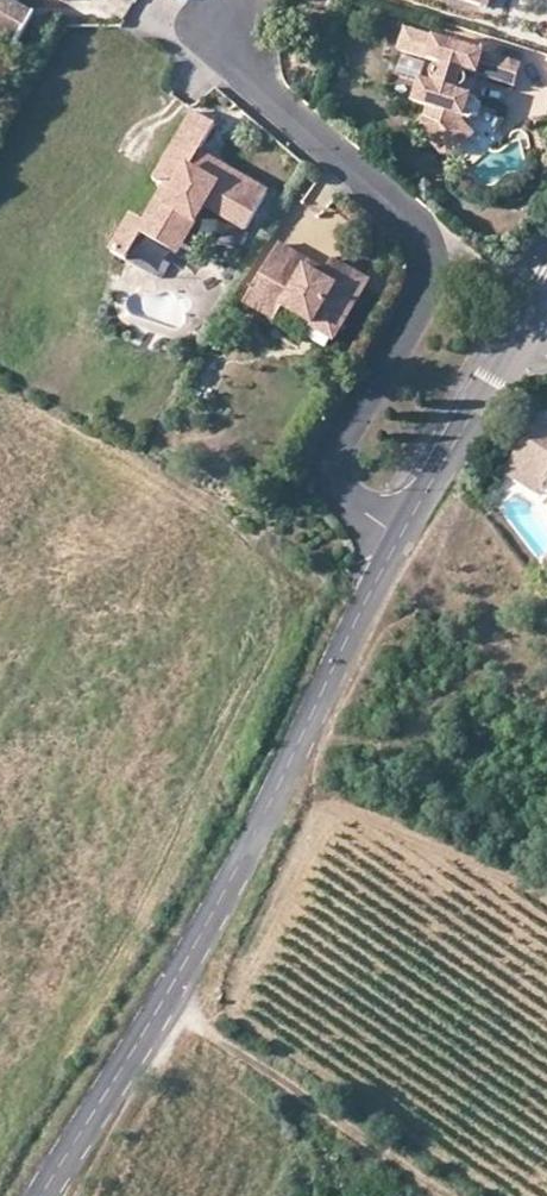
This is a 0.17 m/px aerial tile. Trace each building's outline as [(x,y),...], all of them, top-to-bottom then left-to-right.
[(20,48),(37,17),(7,0),(0,0),(0,37),(20,48)] [(492,0),(482,0),(480,6),(489,9),(492,0)] [(399,51),(427,60),(434,39),(406,30),(399,51)] [(456,94),(457,90),(462,74),(463,71),(516,87),(522,66),(434,39),(427,60),(442,65),(441,68),(435,68),(431,73),(431,79),(436,84),(435,87),(420,83),(414,103),(429,108),(425,119),(416,127),(442,156),(452,156),(474,137),(462,123),(463,119),(470,121),(475,119),(478,119),(482,106),(479,105),(477,100),(456,94)] [(462,75),(462,74),(457,90),(463,90),(467,86),(467,79),(462,75)] [(248,230),(269,194),(224,168),(220,176),(196,162),(200,154),(217,125),(195,112),(155,179),(168,187),(148,222),(135,215),(128,226),(142,235),(148,224),(183,245),(206,206),(248,230)] [(224,168),(200,154),(196,162),(220,176),(224,168)] [(177,255),(183,245),(148,224),(142,235),(177,255)] [(127,260),(142,235),(128,226),(113,252),(127,260)] [(312,328),(336,342),(371,282),(335,260),(328,272),(323,279),(307,270),(312,262),(281,244),(246,304),(277,322),(285,309),(313,325),(312,328)] [(323,279),(328,272),(312,262),(307,270),(323,279)] [(541,413),(508,466),(542,487),(546,478),(546,417),(541,413)] [(538,494),(542,487),(508,466),(503,474),(538,494)]
